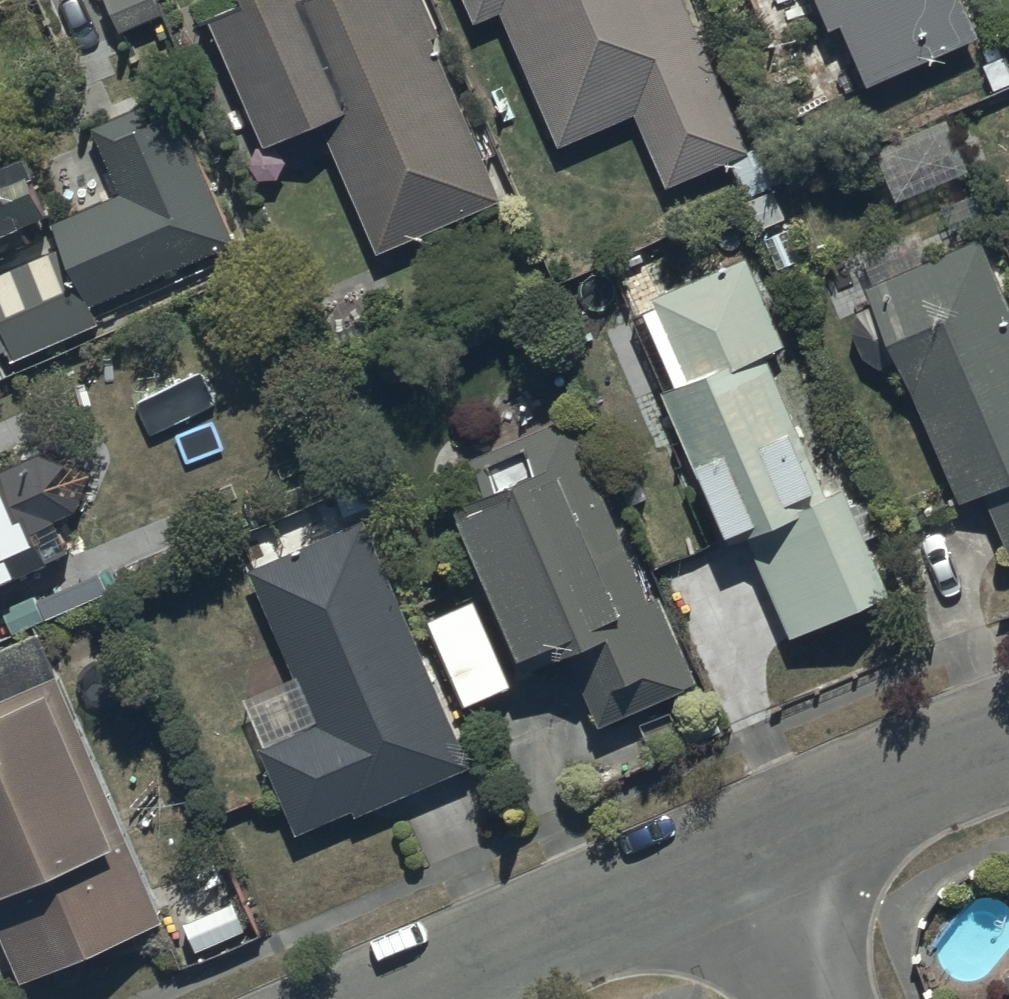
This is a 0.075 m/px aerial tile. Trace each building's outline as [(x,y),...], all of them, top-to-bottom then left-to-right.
[(106,1),(124,39),(164,20),(154,0),(107,0),(106,1)] [(433,49),(440,46),(420,0),(280,0),(211,30),(269,163),(325,138),(380,263),(503,209),(433,49)] [(728,169),(756,238),(785,225),(771,194),(783,188),(765,147),(749,154),(681,0),(462,0),(477,32),(503,21),(562,157),(636,124),(668,195),(728,169)] [(833,39),(843,35),(870,96),(981,46),(960,0),(816,0),(833,39)] [(93,315),(239,252),(176,104),(96,138),(123,200),(53,230),(63,252),(0,279),(0,394),(22,385),(16,372),(101,335),(93,315)] [(23,237),(45,227),(30,193),(41,188),(31,165),(0,179),(0,254),(25,243),(23,237)] [(985,499),(1008,553),(1008,310),(981,247),(933,268),(921,241),(878,260),(890,286),(867,296),(874,312),(855,321),(877,348),(889,343),(962,509),(985,499)] [(747,268),(633,317),(663,386),(671,383),(676,395),(661,401),(728,556),(748,548),(793,651),(892,608),(846,501),(830,508),(769,365),(786,358),(747,268)] [(650,574),(627,519),(616,494),(603,499),(570,426),(474,469),(491,506),(456,522),(526,680),(543,672),(548,682),(571,672),(600,738),(700,694),(650,574)] [(21,595),(18,590),(48,576),(49,579),(85,563),(68,525),(30,542),(26,533),(20,535),(2,496),(0,497),(0,604),(21,595)] [(474,775),(365,528),(249,579),(295,684),(245,706),(266,752),(256,757),(296,846),(353,821),(356,827),(474,775)] [(474,607),(427,627),(466,716),(512,695),(474,607)] [(21,993),(165,931),(40,642),(0,660),(0,945),(21,993)] [(236,910),(181,932),(175,935),(188,967),(250,941),(236,910)]
